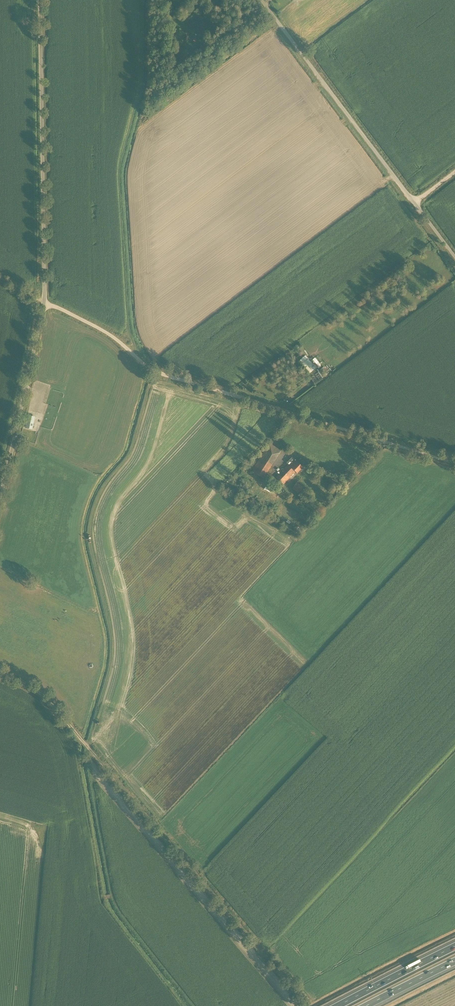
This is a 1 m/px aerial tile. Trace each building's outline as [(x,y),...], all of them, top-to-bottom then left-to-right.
[(317,366),(321,363),(316,357),(312,359),(317,366)] [(308,359),(305,362),(312,371),(315,368),(308,359)] [(34,417),(29,416),(26,428),(32,429),(34,417)] [(261,457),(252,472),(255,473),(263,479),(281,451),(269,444),(263,454),(261,453),(260,456),(261,457)] [(278,473),(279,474),(276,478),(283,484),(295,472),(297,473),(301,470),(302,470),(303,469),(302,468),(303,467),(292,457),(287,463),(289,465),(284,470),(282,468),(278,473)] [(305,490),(306,489),(297,483),(292,489),(299,493),(298,496),(302,499),(307,491),(305,490)]
